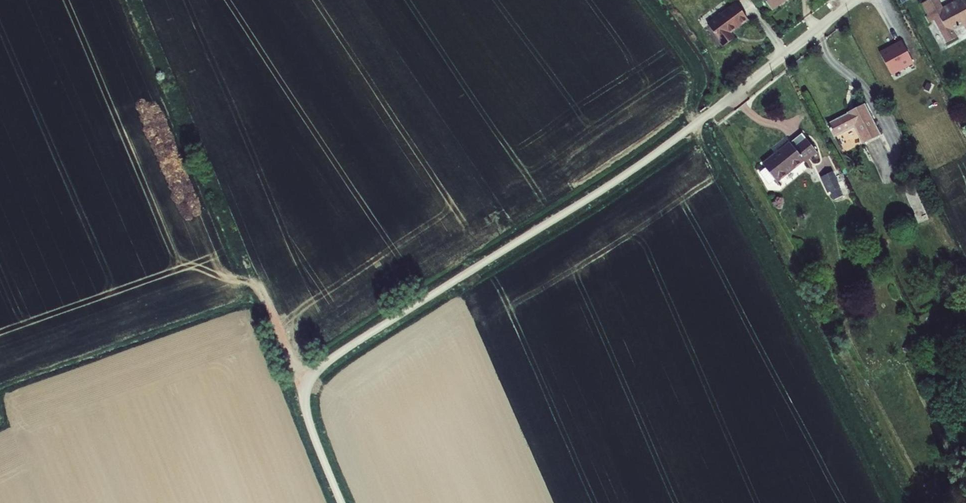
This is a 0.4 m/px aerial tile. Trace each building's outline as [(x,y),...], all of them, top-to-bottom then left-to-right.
[(789,0),(758,0),(769,15),(789,0)] [(965,30),(965,17),(957,0),(936,11),(931,0),(928,0),(917,6),(922,17),(918,19),(924,29),(928,26),(940,48),(952,43),(947,34),(956,30),(958,33),(965,30)] [(730,39),(748,26),(737,11),(707,33),(723,54),(735,46),(730,39)] [(902,40),(878,50),(889,75),(913,65),(902,40)] [(862,147),(880,138),(865,107),(827,126),(829,129),(826,130),(828,135),(831,134),(834,139),(854,129),(862,147)] [(803,164),(818,153),(807,137),(792,149),(788,145),(764,163),(776,182),(802,162),(803,164)] [(830,196),(842,191),(833,174),(821,181),(830,196)]
